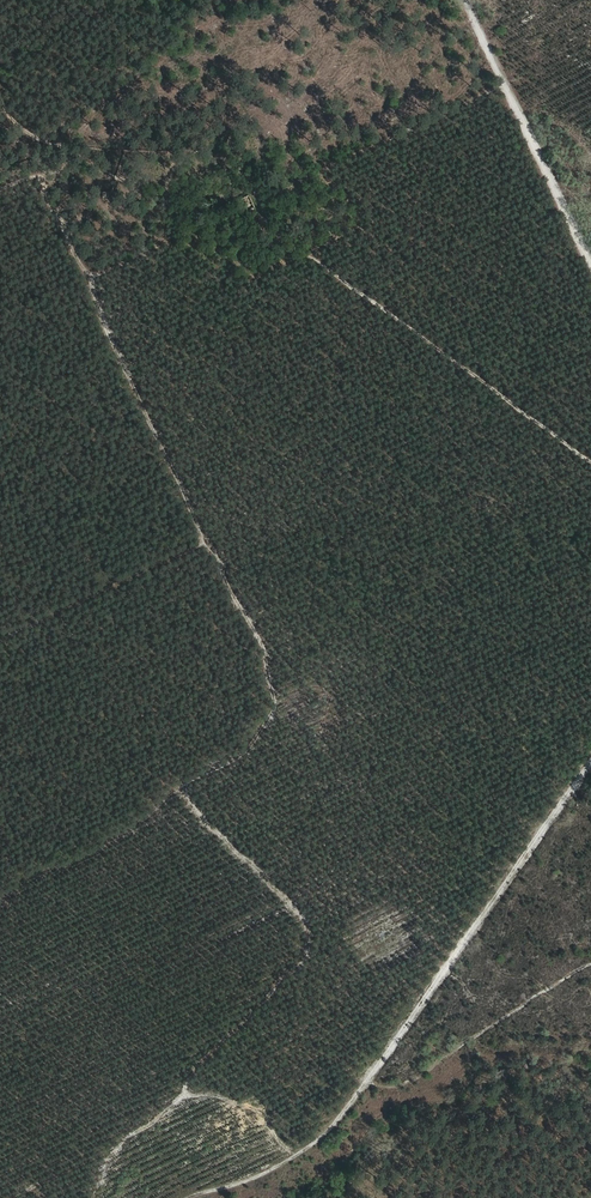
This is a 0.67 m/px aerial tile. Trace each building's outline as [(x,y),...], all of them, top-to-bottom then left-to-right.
[(246,206),(255,202),(251,193),(242,197),(246,206)] [(259,211),(255,202),(246,206),(251,215),(259,211)]
